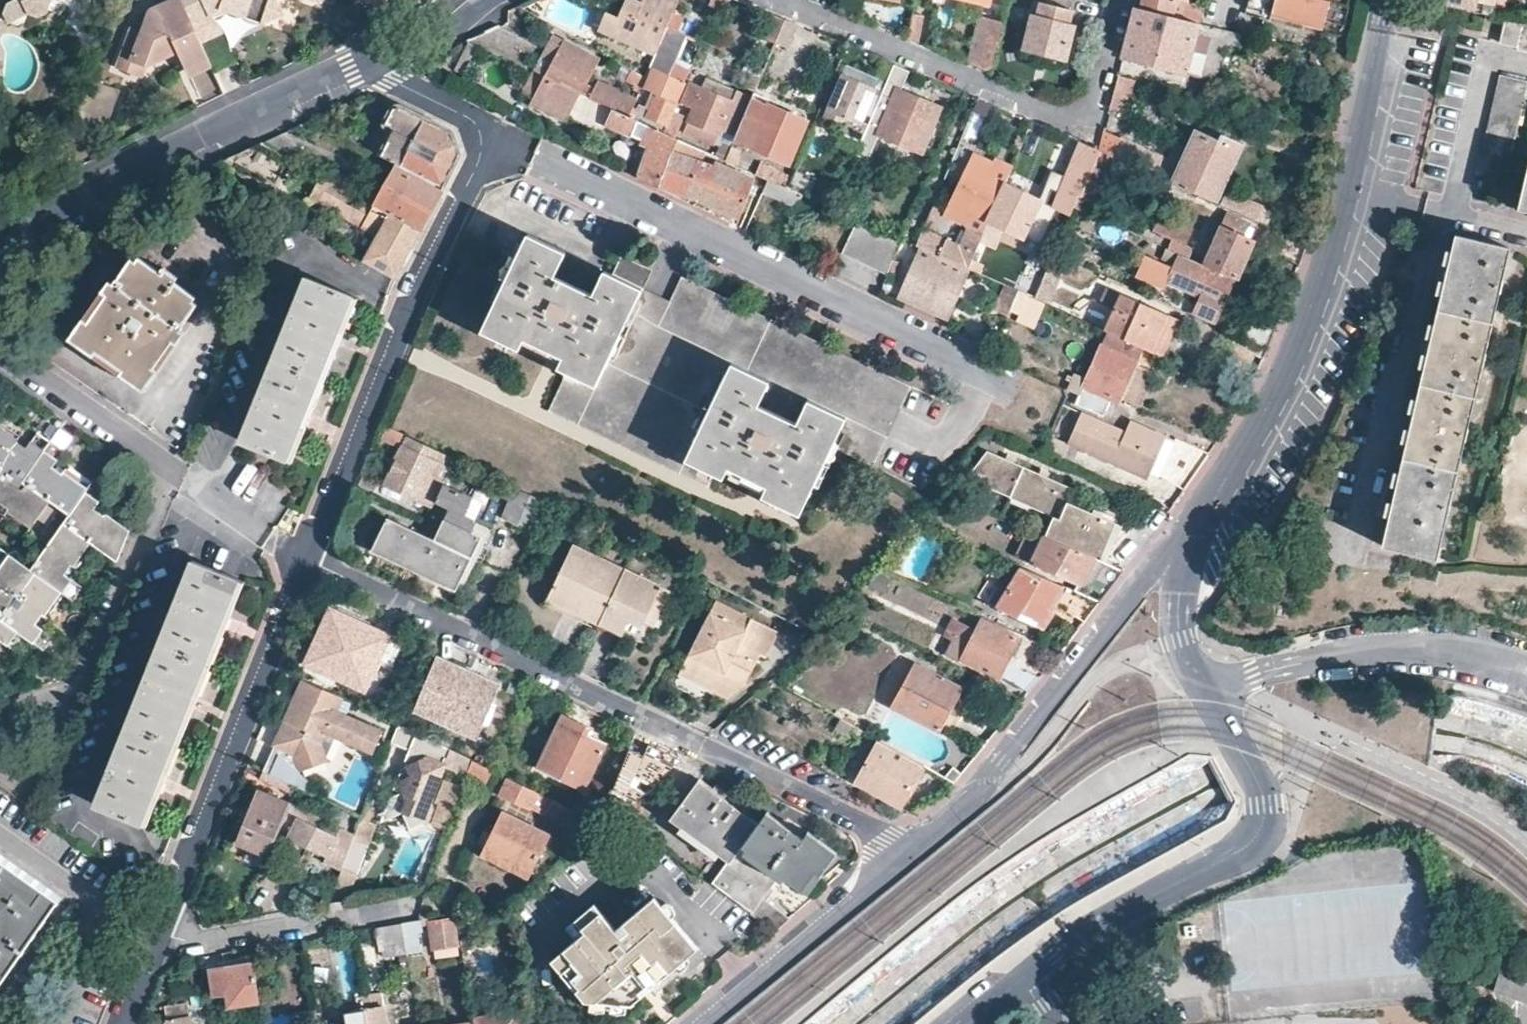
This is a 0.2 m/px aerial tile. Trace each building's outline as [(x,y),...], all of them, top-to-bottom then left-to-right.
[(3,24),(23,15),(33,18),(42,14),(47,0),(0,0),(0,16),(3,24)] [(111,69),(135,78),(139,66),(141,58),(169,46),(172,52),(180,68),(203,58),(174,0),(164,0),(144,8),(136,33),(125,30),(111,69)] [(196,43),(218,33),(209,15),(217,10),(259,24),(279,16),(279,13),(270,0),(175,0),(196,43)] [(390,11),(396,0),(358,0),(390,11)] [(668,0),(643,0),(640,5),(629,0),(624,0),(617,17),(606,12),(599,28),(653,52),(675,3),(673,2),(668,0)] [(824,4),(834,8),(836,0),(825,0),(824,4)] [(837,6),(854,13),(857,0),(838,0),(837,6)] [(917,42),(925,2),(917,0),(915,0),(908,38),(917,42)] [(1141,8),(1183,19),(1188,2),(1188,0),(1143,0),(1141,8)] [(1244,17),(1270,24),(1272,17),(1322,31),(1330,2),(1323,0),(1249,0),(1244,17)] [(1418,2),(1459,9),(1494,14),(1496,0),(1418,0),(1418,2)] [(1127,36),(1122,56),(1185,73),(1198,23),(1183,19),(1141,8),(1134,7),(1127,36)] [(144,8),(129,16),(125,30),(136,33),(144,8)] [(772,42),(782,19),(769,13),(759,37),(772,42)] [(1053,25),(1035,20),(1028,40),(1029,44),(1031,47),(1034,49),(1054,56),(1061,52),(1062,50),(1069,22),(1070,18),(1055,14),(1053,25)] [(1504,16),(1499,42),(1516,45),(1518,50),(1526,51),(1526,21),(1504,16)] [(1002,22),(980,17),(968,63),(990,73),(1002,22)] [(795,24),(782,19),(772,42),(785,47),(795,24)] [(1198,23),(1185,73),(1199,76),(1212,27),(1198,23)] [(481,32),(465,39),(523,66),(533,43),(496,26),(481,32)] [(1212,27),(1199,76),(1216,81),(1229,31),(1212,27)] [(594,56),(550,33),(533,71),(579,92),(594,56)] [(628,115),(661,130),(682,81),(667,75),(677,53),(658,44),(654,52),(649,63),(654,66),(645,89),(657,94),(649,113),(632,105),(628,115)] [(139,66),(172,52),(169,46),(141,58),(139,66)] [(206,64),(203,58),(180,68),(184,74),(206,64)] [(892,65),(880,59),(874,74),(886,79),(892,65)] [(905,70),(892,65),(886,79),(881,90),(859,142),(854,155),(864,159),(867,151),(874,155),(878,147),(873,146),(879,134),(920,153),(940,108),(897,90),(905,70)] [(643,77),(629,68),(625,78),(640,85),(643,77)] [(566,122),(579,93),(533,72),(522,95),(529,97),(526,103),(566,122)] [(213,73),(192,81),(200,102),(221,94),(213,73)] [(881,90),(841,73),(822,117),(840,124),(837,133),(859,142),(881,90)] [(1133,79),(1117,75),(1108,109),(1125,113),(1133,79)] [(1526,82),(1497,75),(1476,172),(1506,179),(1526,82)] [(634,98),(595,80),(588,96),(628,115),(634,98)] [(723,118),(736,123),(743,109),(730,103),(729,101),(687,82),(678,102),(691,108),(682,129),(712,144),(723,118)] [(115,93),(86,83),(67,135),(77,138),(103,127),(115,93)] [(736,123),(731,135),(786,161),(804,120),(765,102),(766,101),(749,94),(743,109),(736,123)] [(645,140),(630,173),(643,179),(661,183),(677,137),(661,130),(628,115),(589,97),(580,118),(605,129),(608,123),(645,140)] [(452,130),(397,103),(396,104),(373,150),(442,185),(456,159),(459,154),(452,130)] [(1097,150),(1112,156),(1117,159),(1137,168),(1161,179),(1170,158),(1103,130),(1100,141),(1097,150)] [(1170,158),(1161,179),(1216,202),(1240,145),(1221,138),(1219,142),(1199,133),(1185,164),(1170,158)] [(677,137),(661,183),(703,199),(735,214),(750,176),(710,158),(712,153),(677,137)] [(1073,204),(1097,150),(1076,141),(1047,205),(1050,206),(1069,214),(1072,207),(1073,204)] [(1073,204),(1072,207),(1086,213),(1112,156),(1097,150),(1073,204)] [(964,214),(983,223),(1001,183),(982,175),(988,163),(970,155),(964,172),(942,217),(959,225),(964,214)] [(1137,168),(1117,159),(1114,165),(1133,174),(1137,168)] [(439,190),(395,167),(375,205),(390,213),(418,229),(439,190)] [(798,193),(807,196),(814,179),(791,168),(784,186),(798,193)] [(1518,207),(1526,210),(1526,171),(1518,207)] [(419,230),(418,229),(390,213),(375,205),(318,172),(303,199),(371,236),(360,255),(396,276),(408,254),(420,232),(419,230)] [(792,205),(798,193),(784,186),(764,177),(758,188),(792,205)] [(1001,183),(983,223),(985,224),(1019,239),(1020,237),(1037,200),(1001,183)] [(1037,200),(1020,237),(1033,243),(1050,206),(1047,205),(1037,200)] [(1223,212),(1200,264),(1235,279),(1253,239),(1243,234),(1248,223),(1223,212)] [(922,229),(935,235),(940,223),(927,217),(922,229)] [(854,219),(841,252),(887,273),(888,271),(894,258),(901,239),(854,219)] [(1106,224),(1100,235),(1119,245),(1125,234),(1106,224)] [(916,244),(939,255),(947,240),(935,235),(922,229),(916,244)] [(1496,302),(1509,243),(1455,231),(1442,289),(1496,302)] [(565,371),(546,410),(687,478),(694,463),(721,476),(726,466),(742,474),(744,469),(767,481),(760,495),(800,514),(831,446),(873,467),(886,435),(910,386),(751,310),(681,276),(669,300),(641,287),(612,273),(603,269),(590,295),(553,277),(566,252),(526,233),(480,329),(517,348),(523,337),(536,344),(539,338),(564,350),(556,367),(565,371)] [(1168,238),(1163,248),(1186,257),(1190,247),(1168,238)] [(1186,257),(1163,248),(1159,256),(1172,262),(1164,280),(1198,295),(1191,312),(1212,322),(1231,281),(1199,266),(1200,264),(1186,257)] [(960,288),(967,272),(919,250),(900,293),(947,316),(960,288)] [(1034,293),(1032,298),(1043,303),(1046,305),(1067,259),(1052,252),(1040,279),(1034,293)] [(199,302),(133,255),(79,334),(143,381),(199,302)] [(621,256),(612,273),(641,287),(650,270),(621,256)] [(894,258),(888,271),(895,275),(901,261),(894,258)] [(1034,293),(1040,279),(1027,273),(1018,292),(1032,298),(1034,293)] [(353,296),(306,277),(241,440),(287,459),(353,296)] [(1009,309),(1016,291),(1004,285),(993,310),(1006,317),(1009,309)] [(1435,560),(1496,302),(1442,289),(1427,357),(1423,373),(1382,546),(1435,560)] [(1018,292),(1016,291),(1009,309),(1016,313),(1013,320),(1032,328),(1043,303),(1032,298),(1018,292)] [(1141,348),(1149,351),(1166,312),(1118,292),(1102,330),(1104,330),(1141,348)] [(1117,403),(1141,348),(1104,330),(1084,378),(1074,373),(1067,389),(1077,394),(1072,404),(1081,407),(1101,416),(1108,399),(1117,403)] [(1101,416),(1081,407),(1067,437),(1148,473),(1150,467),(1166,432),(1167,430),(1130,413),(1124,426),(1101,416)] [(397,443),(402,430),(386,422),(381,435),(397,443)] [(12,495),(20,502),(16,508),(23,513),(40,525),(56,504),(72,515),(33,570),(17,559),(0,579),(0,582),(3,586),(0,589),(0,637),(14,648),(26,635),(41,646),(52,633),(29,617),(35,609),(41,613),(59,590),(71,599),(82,586),(60,569),(67,560),(72,563),(88,542),(117,562),(127,529),(108,516),(102,524),(93,516),(106,497),(92,486),(88,491),(63,475),(60,480),(49,472),(64,452),(37,433),(23,452),(14,446),(17,441),(0,429),(0,510),(12,495)] [(1175,437),(1166,432),(1150,467),(1160,472),(1175,437)] [(1069,443),(1048,433),(1041,452),(1061,461),(1069,443)] [(443,481),(447,472),(453,459),(406,436),(385,480),(432,504),(433,501),(443,481)] [(1055,518),(1046,536),(1104,562),(1130,528),(1067,500),(1074,489),(1062,483),(987,451),(967,479),(1055,518)] [(454,475),(461,460),(454,456),(453,459),(447,472),(454,475)] [(443,481),(433,501),(444,506),(429,538),(379,514),(364,548),(428,578),(431,572),(453,582),(478,530),(461,521),(473,495),(443,481)] [(549,502),(514,486),(501,515),(535,532),(549,502)] [(941,489),(931,500),(948,508),(954,495),(941,489)] [(1032,564),(1046,536),(1029,529),(1014,556),(1032,564)] [(1046,536),(1032,564),(1076,585),(1074,591),(1101,603),(1112,588),(1125,572),(1104,562),(1046,536)] [(659,587),(572,545),(544,601),(620,638),(627,623),(639,629),(641,625),(659,587)] [(236,578),(193,560),(95,803),(142,823),(236,578)] [(1064,586),(1017,565),(991,604),(1040,629),(1053,612),(1047,609),(1051,604),(1085,622),(1101,603),(1074,591),(1064,586)] [(670,592),(659,587),(641,625),(651,629),(670,592)] [(709,679),(730,672),(747,681),(761,653),(766,655),(779,629),(716,598),(682,665),(709,679)] [(366,692),(379,663),(391,640),(333,612),(309,663),(354,686),(366,692)] [(998,679),(1018,636),(981,619),(975,632),(962,626),(954,642),(954,644),(949,657),(998,679)] [(391,640),(379,663),(391,669),(402,645),(391,640)] [(441,717),(464,672),(436,657),(412,711),(439,723),(441,717)] [(955,700),(961,687),(912,661),(898,691),(890,706),(938,732),(942,724),(953,729),(965,705),(955,700)] [(718,689),(747,681),(730,672),(709,679),(682,665),(680,670),(718,689)] [(439,723),(443,726),(473,741),(500,689),(464,672),(441,717),(439,723)] [(337,706),(340,701),(304,685),(285,725),(265,770),(306,790),(310,778),(301,770),(300,769),(331,757),(321,741),(327,730),(374,752),(385,727),(337,706)] [(588,789),(608,744),(579,731),(581,725),(561,716),(546,751),(538,766),(588,789)] [(854,734),(833,723),(827,733),(850,744),(854,734)] [(579,731),(608,744),(610,739),(581,725),(579,731)] [(397,813),(433,825),(457,753),(416,739),(400,790),(404,791),(397,813)] [(898,807),(918,765),(873,743),(853,785),(898,807)] [(632,786),(647,793),(671,771),(646,759),(632,786)] [(473,764),(466,780),(487,790),(494,774),(489,771),(473,764)] [(573,814),(509,782),(502,798),(565,830),(572,815),(573,814)] [(677,822),(714,851),(728,862),(741,845),(778,873),(800,891),(814,874),(821,878),(836,860),(841,853),(811,830),(807,835),(786,819),(783,823),(768,811),(759,824),(743,811),(746,807),(724,791),(721,794),(707,783),(677,822)] [(238,839),(270,853),(279,833),(293,804),(294,802),(259,787),(238,839)] [(325,861),(342,868),(362,816),(359,815),(340,806),(328,831),(307,821),(310,812),(302,809),(293,804),(279,833),(288,838),(327,856),(325,861)] [(532,873),(549,838),(504,815),(489,847),(484,844),(483,849),(505,860),(532,873)] [(741,845),(728,862),(714,880),(750,908),(778,873),(741,845)] [(3,908),(0,912),(0,982),(60,896),(0,854),(0,906),(3,908)] [(695,950),(652,897),(612,930),(592,907),(565,929),(576,941),(552,960),(577,990),(575,992),(584,1002),(629,1005),(639,997),(636,993),(643,988),(656,977),(659,980),(695,950)] [(750,916),(772,934),(789,919),(763,899),(750,916)] [(457,943),(453,920),(419,926),(422,948),(440,945),(457,943)] [(259,1003),(254,965),(211,972),(216,998),(228,996),(230,1008),(259,1003)] [(365,1009),(367,1023),(387,1023),(384,1005),(365,1009)] [(365,1009),(342,1013),(344,1023),(367,1023),(365,1009)] [(516,1011),(475,1018),(476,1023),(518,1023),(516,1011)]
